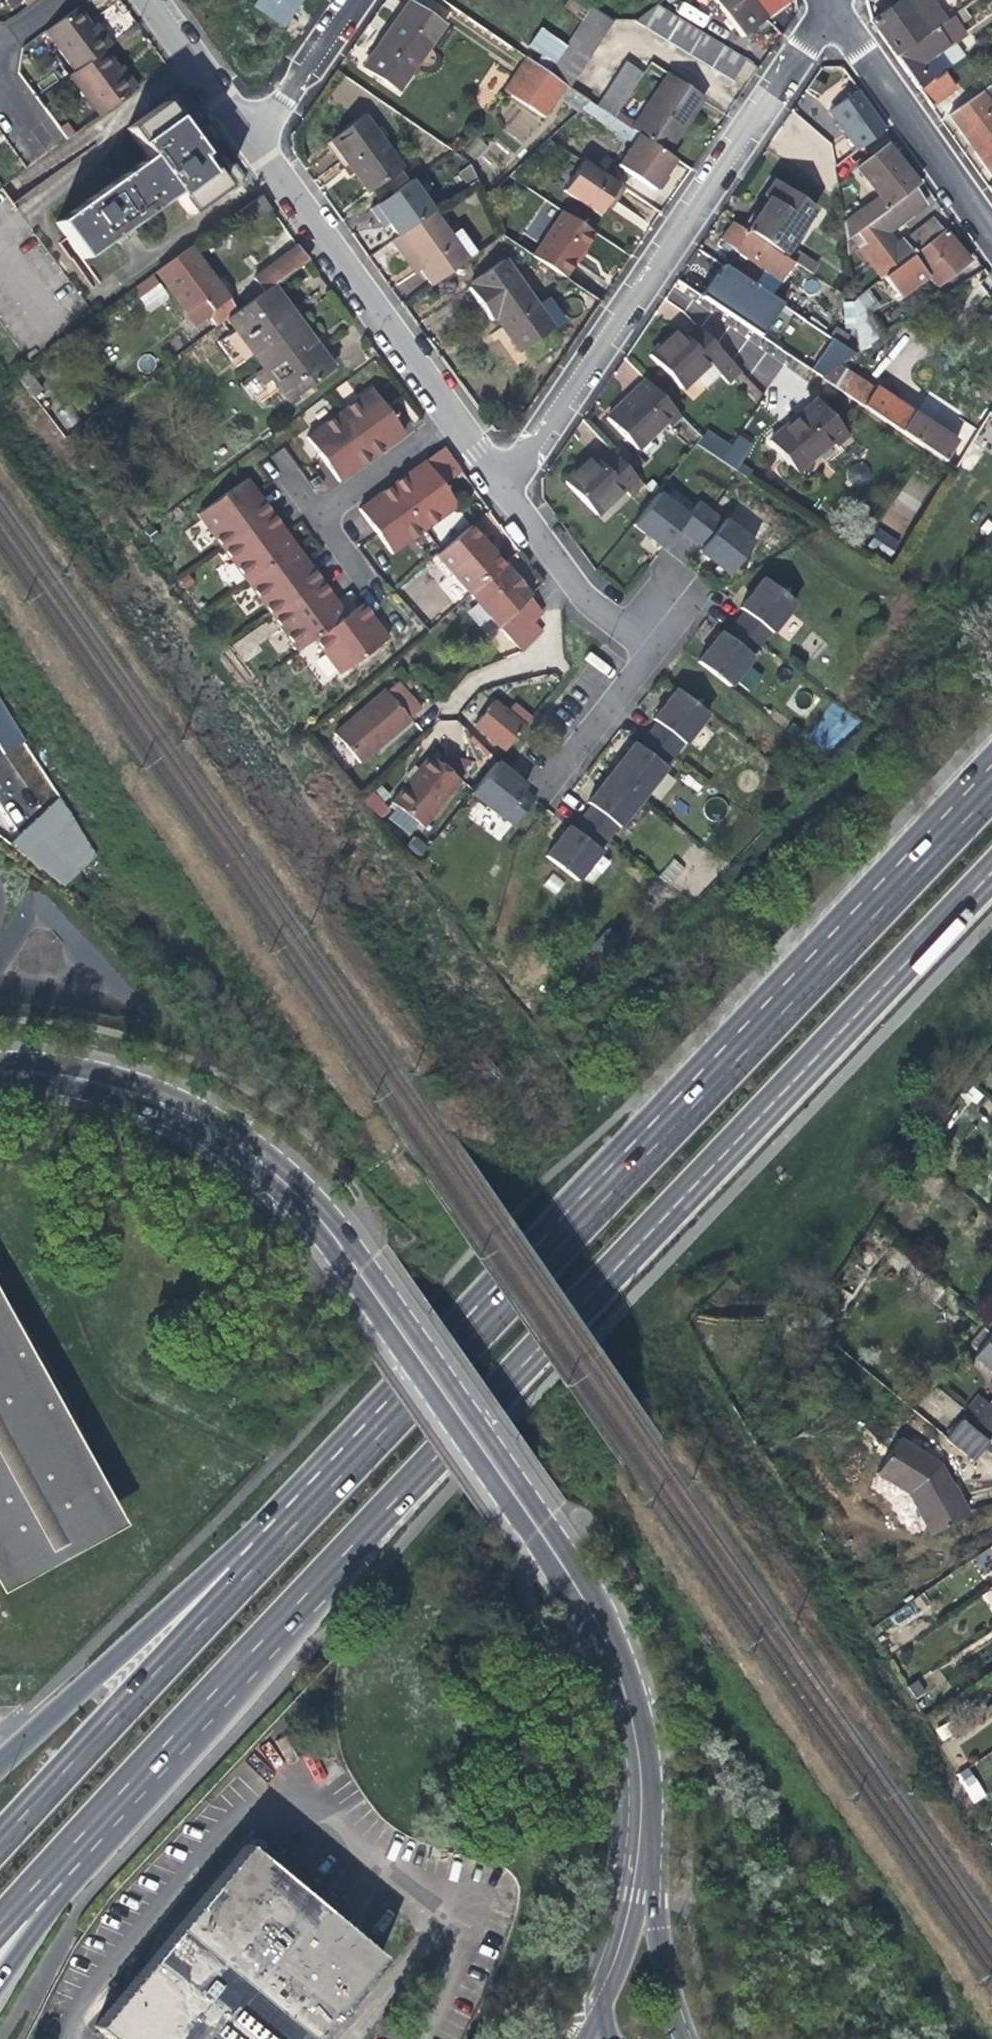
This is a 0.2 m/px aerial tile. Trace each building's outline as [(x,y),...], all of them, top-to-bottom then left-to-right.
[(40,0),(31,0),(22,6),(25,11),(40,0)] [(254,7),(283,27),(302,0),(259,0),(254,7)] [(738,41),(764,23),(748,0),(708,0),(738,41)] [(871,25),(894,59),(945,21),(929,0),(905,0),(898,5),(871,25)] [(678,12),(701,28),(708,18),(684,2),(678,12)] [(412,5),(398,25),(431,49),(446,28),(412,5)] [(657,10),(636,27),(733,89),(735,85),(746,67),(657,10)] [(961,10),(945,21),(894,59),(906,76),(918,92),(943,73),(964,58),(954,43),(966,35),(958,25),(967,19),(961,10)] [(46,35),(74,75),(103,54),(108,51),(93,31),(79,11),(46,35)] [(598,13),(554,81),(563,88),(570,93),(614,25),(598,13)] [(399,96),(431,49),(398,25),(379,52),(365,73),(399,96)] [(97,28),(93,31),(108,51),(111,49),(103,37),(97,28)] [(525,61),(549,78),(565,53),(535,32),(518,57),(525,61)] [(117,74),(103,54),(74,75),(70,78),(100,119),(132,96),(117,74)] [(503,93),(527,108),(549,78),(525,61),(517,73),(503,93)] [(596,111),(616,124),(620,116),(644,79),(627,67),(596,111)] [(122,71),(117,74),(132,96),(137,92),(128,80),(122,71)] [(956,92),(943,73),(918,92),(931,111),(956,92)] [(554,101),(563,88),(554,81),(549,78),(527,108),(542,119),(554,101)] [(639,129),(634,136),(638,139),(647,145),(667,159),(687,130),(705,103),(672,80),(639,129)] [(570,93),(563,88),(554,101),(578,117),(589,106),(570,93)] [(980,95),(991,112),(991,98),(986,90),(980,95)] [(867,106),(858,95),(831,115),(865,160),(887,133),(867,106)] [(991,180),(991,112),(980,95),(948,119),(970,150),(991,180)] [(54,226),(80,262),(106,244),(171,196),(186,216),(223,190),(197,154),(163,107),(126,133),(146,161),(54,226)] [(620,116),(616,124),(634,136),(639,129),(620,116)] [(365,121),(332,145),(368,196),(401,172),(365,121)] [(674,164),(667,159),(647,145),(638,139),(617,169),(653,194),(662,181),(674,164)] [(841,226),(843,244),(870,225),(917,189),(909,179),(898,164),(887,149),(856,172),(880,203),(868,212),(865,207),(841,226)] [(597,220),(603,212),(608,204),(614,208),(623,195),(583,168),(563,197),(597,220)] [(391,244),(432,215),(412,186),(372,216),(380,228),(391,244)] [(755,238),(798,267),(805,256),(811,247),(806,244),(825,216),(783,189),(772,205),(776,207),(770,217),(755,238)] [(871,226),(870,225),(843,244),(846,260),(860,250),(878,283),(879,282),(881,281),(907,261),(942,234),(933,222),(896,249),(888,242),(884,238),(922,210),(912,196),(871,226)] [(244,232),(271,213),(260,197),(234,217),(244,232)] [(608,216),(614,208),(608,204),(603,212),(608,216)] [(432,215),(398,239),(420,273),(432,289),(477,257),(460,232),(449,240),(432,215)] [(533,261),(539,265),(564,281),(580,258),(593,238),(562,217),(533,261)] [(739,261),(730,274),(771,303),(792,272),(771,258),(772,257),(731,229),(723,240),(718,248),(739,261)] [(944,232),(942,234),(907,261),(881,281),(879,282),(894,301),(921,280),(930,292),(968,265),(957,250),(944,232)] [(414,277),(420,273),(398,239),(391,244),(408,268),(414,277)] [(253,283),(263,297),(270,293),(308,263),(297,249),(253,283)] [(214,286),(191,256),(188,252),(155,276),(205,344),(226,327),(238,318),(222,297),(214,286)] [(805,256),(798,267),(819,280),(826,269),(805,256)] [(495,319),(501,328),(493,334),(502,347),(519,369),(568,334),(546,303),(536,310),(504,263),(472,285),(473,288),(469,291),(490,321),(495,319)] [(771,303),(730,274),(720,268),(713,277),(701,296),(764,336),(780,308),(771,303)] [(156,288),(150,280),(129,295),(136,304),(156,288)] [(220,281),(214,286),(222,297),(228,292),(224,286),(220,281)] [(281,324),(288,317),(281,307),(270,293),(263,297),(238,318),(226,327),(261,372),(297,345),(281,324)] [(855,300),(851,303),(851,306),(858,355),(882,338),(855,300)] [(305,339),(288,317),(281,324),(297,345),(305,339)] [(743,375),(702,333),(690,345),(680,333),(666,346),(652,359),(683,391),(696,379),(705,390),(720,377),(730,388),(743,375)] [(318,356),(305,339),(297,345),(261,372),(256,376),(265,388),(270,384),(288,407),(332,374),(318,356)] [(819,382),(898,435),(913,414),(884,394),(876,388),(874,392),(838,368),(819,382)] [(683,422),(647,386),(623,409),(608,424),(638,454),(666,429),(671,434),(683,422)] [(371,394),(339,418),(306,441),(338,485),(353,474),(371,462),(393,446),(403,438),(371,394)] [(798,422),(773,444),(801,479),(837,448),(840,452),(854,440),(821,402),(798,422)] [(940,464),(955,442),(928,424),(913,414),(898,435),(940,464)] [(955,442),(966,451),(983,425),(972,417),(955,442)] [(730,444),(707,428),(698,444),(721,460),(730,444)] [(730,444),(721,460),(747,477),(753,468),(744,462),(753,443),(736,433),(730,444)] [(953,473),(966,451),(955,442),(940,464),(953,473)] [(642,489),(613,458),(600,470),(591,461),(580,470),(564,484),(595,518),(622,494),(629,501),(642,489)] [(406,482),(392,492),(372,506),(360,515),(392,559),(456,512),(425,468),(406,482)] [(356,612),(345,619),(334,604),(329,607),(319,594),(308,577),(302,570),(306,567),(295,551),(283,535),(279,539),(272,530),(260,513),(252,502),(256,498),(244,482),(196,518),(297,655),(313,643),(339,677),(385,643),(374,628),(369,630),(364,623),(356,612)] [(657,497),(654,501),(633,527),(642,535),(661,551),(676,532),(700,551),(697,554),(703,559),(726,578),(751,546),(722,523),(720,524),(698,506),(686,520),(657,497)] [(438,559),(471,596),(503,570),(484,550),(469,533),(438,559)] [(892,552),(894,538),(873,535),(871,549),(892,552)] [(512,582),(503,570),(471,596),(498,629),(528,602),(512,582)] [(794,608),(763,583),(748,601),(740,613),(743,616),(725,639),(721,636),(716,642),(697,666),(728,691),(752,660),(750,659),(769,635),(770,637),(794,608)] [(486,634),(495,627),(471,596),(461,605),(486,634)] [(521,656),(540,636),(531,624),(540,616),(534,609),(528,602),(498,629),(521,656)] [(383,694),(334,739),(360,768),(409,723),(408,722),(420,712),(409,700),(396,686),(384,696),(383,694)] [(707,717),(676,693),(660,713),(653,723),(657,726),(638,750),(634,747),(629,754),(599,792),(587,807),(591,810),(573,833),(569,830),(564,836),(545,861),(576,885),(600,855),(598,853),(616,830),(618,831),(665,772),(663,770),(682,746),(683,748),(707,717)] [(25,740),(0,698),(0,749),(3,753),(25,740)] [(490,708),(471,732),(503,757),(529,725),(518,716),(511,711),(504,720),(490,708)] [(427,763),(390,809),(422,834),(458,788),(438,772),(427,763)] [(516,786),(494,769),(469,800),(498,823),(500,821),(512,831),(532,805),(520,796),(523,792),(516,786)] [(363,803),(383,818),(391,806),(371,792),(363,803)] [(60,890),(102,850),(54,801),(12,841),(60,890)] [(671,883),(683,866),(673,858),(660,875),(671,883)] [(0,1288),(0,1574),(10,1591),(134,1521),(84,1441),(65,1393),(33,1340),(13,1313),(0,1288)] [(987,1335),(979,1328),(964,1344),(973,1351),(969,1356),(991,1376),(991,1329),(987,1335)] [(973,1419),(991,1435),(991,1398),(973,1419)] [(962,1452),(976,1433),(957,1418),(942,1436),(962,1452)] [(893,1437),(874,1469),(905,1488),(925,1532),(960,1515),(949,1490),(939,1464),(893,1437)] [(958,1775),(973,1803),(985,1797),(970,1768),(958,1775)] [(100,2028),(112,2038),(113,2038),(307,2038),(380,1948),(242,1838),(140,1965),(109,2003),(93,2023),(100,2028)]
